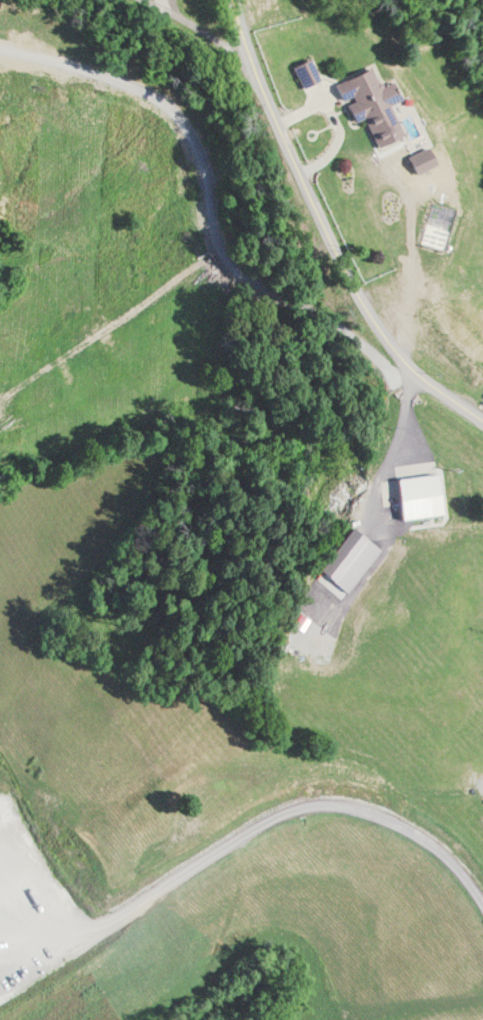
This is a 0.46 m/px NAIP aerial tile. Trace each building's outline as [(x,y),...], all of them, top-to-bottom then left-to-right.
[(319,79),(309,57),(291,65),(300,87),(319,79)] [(333,82),(342,102),(344,101),(352,121),(363,117),(375,145),(400,135),(371,66),(333,82)] [(434,473),(394,478),(399,519),(439,514),(434,473)] [(366,539),(348,526),(315,571),(334,584),(366,539)]
